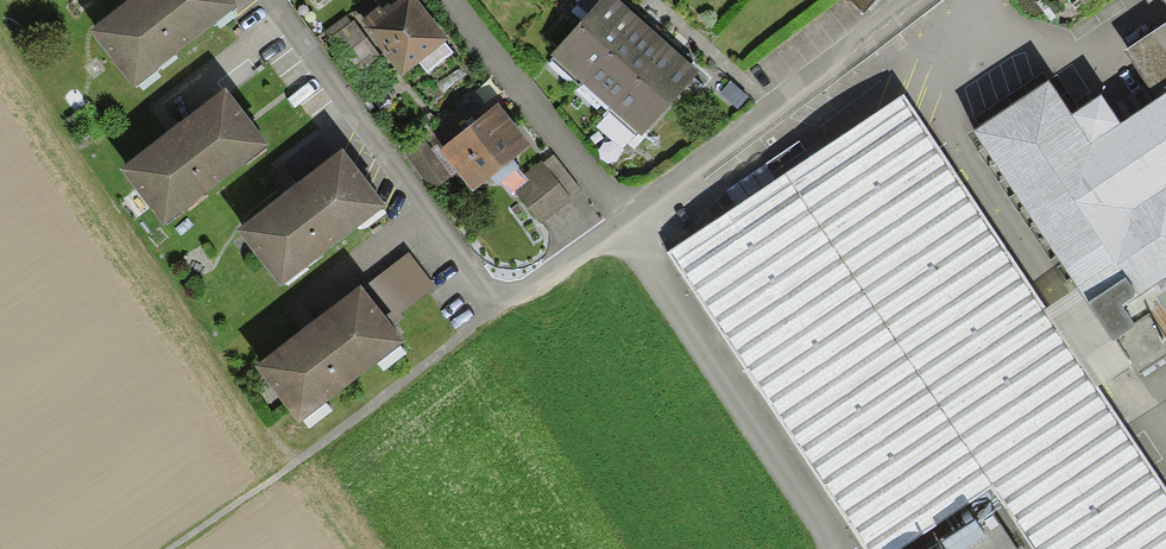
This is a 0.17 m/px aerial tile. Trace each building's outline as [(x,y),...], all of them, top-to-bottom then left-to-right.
[(234,0),(128,0),(90,30),(135,87),(238,5),(234,0)] [(418,0),(400,0),(386,12),(380,5),(362,20),(366,25),(364,27),(404,76),(420,63),(445,43),(450,39),(418,0)] [(552,54),(581,80),(638,17),(619,0),(601,0),(552,54)] [(880,0),(845,0),(864,17),(880,0)] [(347,16),(325,32),(330,38),(327,40),(354,77),(381,57),(355,21),(352,23),(347,16)] [(638,17),(581,80),(610,107),(667,43),(638,17)] [(1127,51),(1157,99),(1165,93),(1165,23),(1127,51)] [(453,53),(445,43),(420,63),(428,73),(453,53)] [(701,72),(667,43),(610,107),(643,137),(701,72)] [(1157,99),(1121,123),(1103,95),(1072,116),(1049,82),(974,132),(1078,288),(1114,342),(1117,340),(1132,363),(1140,375),(1165,357),(1165,93),(1157,99)] [(720,95),(738,111),(749,100),(731,83),(720,95)] [(269,144),(226,88),(121,168),(164,224),(269,144)] [(668,254),(865,548),(899,548),(993,490),(1032,548),(1165,548),(1165,489),(1098,386),(1046,308),(904,95),(668,254)] [(531,145),(498,103),(440,148),(439,149),(458,173),(472,191),(531,145)] [(431,149),(423,138),(405,152),(433,190),(452,176),(431,149)] [(437,144),(431,149),(452,176),(453,177),(458,173),(439,149),(440,148),(437,144)] [(386,205),(343,149),(237,229),(280,285),(386,205)] [(543,163),(569,197),(580,188),(554,154),(543,163)] [(543,163),(541,161),(524,174),(530,181),(515,193),(540,224),(571,199),(569,197),(543,163)] [(409,252),(363,288),(393,327),(405,318),(401,313),(436,286),(409,252)] [(363,288),(360,285),(255,367),(301,425),(406,343),(393,327),(363,288)] [(1098,386),(1132,363),(1117,340),(1114,342),(1078,288),(1046,308),(1098,386)]
